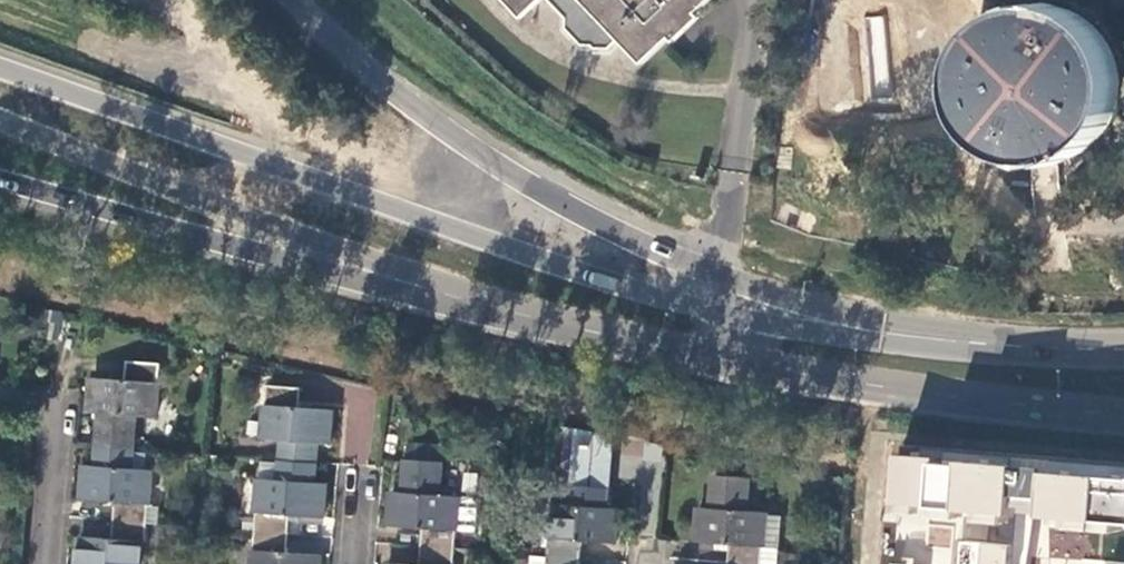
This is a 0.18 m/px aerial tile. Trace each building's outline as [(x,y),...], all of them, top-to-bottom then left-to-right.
[(538,0),(503,0),(519,17),(538,0)] [(568,18),(568,28),(581,43),(591,43),(594,46),(608,47),(618,38),(641,62),(669,36),(696,10),(707,0),(551,0),(568,18)] [(1029,157),(1039,156),(1049,155),(1067,148),(1083,138),(1090,131),(1102,115),(1109,97),(1111,88),(1111,69),(1107,50),(1103,41),(1098,33),(1085,19),(1078,13),(1062,4),(1048,0),(1017,0),(1006,2),(990,10),(975,22),(969,29),(959,45),(956,54),(953,64),(952,82),(956,101),(959,110),(970,127),(976,134),(992,146),(1000,150),(1010,154),(1029,157)] [(696,10),(669,36),(673,41),(700,15),(696,10)] [(776,143),(774,166),(789,167),(791,144),(776,143)] [(103,447),(136,449),(139,414),(158,415),(162,362),(128,359),(127,379),(95,376),(89,445),(103,447)] [(281,442),(280,461),(314,464),(315,445),(329,446),(332,411),(298,409),(300,388),(267,385),(263,441),(281,442)] [(135,468),(136,449),(103,447),(102,465),(88,464),(85,500),(118,502),(117,520),(150,522),(154,469),(135,468)] [(1015,556),(1103,562),(1103,563),(1123,563),(1123,476),(903,458),(894,563),(1015,563),(1015,556)] [(459,529),(461,496),(441,495),(444,463),(409,460),(407,492),(395,491),(392,526),(426,529),(424,548),(458,551),(459,529)] [(314,464),(280,461),(279,479),(261,478),(256,530),(290,533),(291,516),(324,519),(327,483),(312,482),(314,464)] [(768,516),(769,513),(750,512),(752,479),(718,475),(715,509),(702,507),(699,544),(732,547),(731,563),(764,563),(768,516)] [(548,559),(583,561),(585,542),(616,544),(619,510),(602,509),(603,489),(574,486),(572,506),(552,504),(548,559)] [(475,497),(461,496),(459,529),(478,531),(480,503),(475,497)] [(768,516),(764,563),(780,563),(784,517),(768,516)] [(150,522),(117,520),(116,538),(82,535),(80,563),(147,563),(150,522)] [(290,533),(256,530),(254,563),(321,563),(322,554),(289,551),(290,533)] [(458,551),(424,548),(423,563),(457,563),(458,551)]
